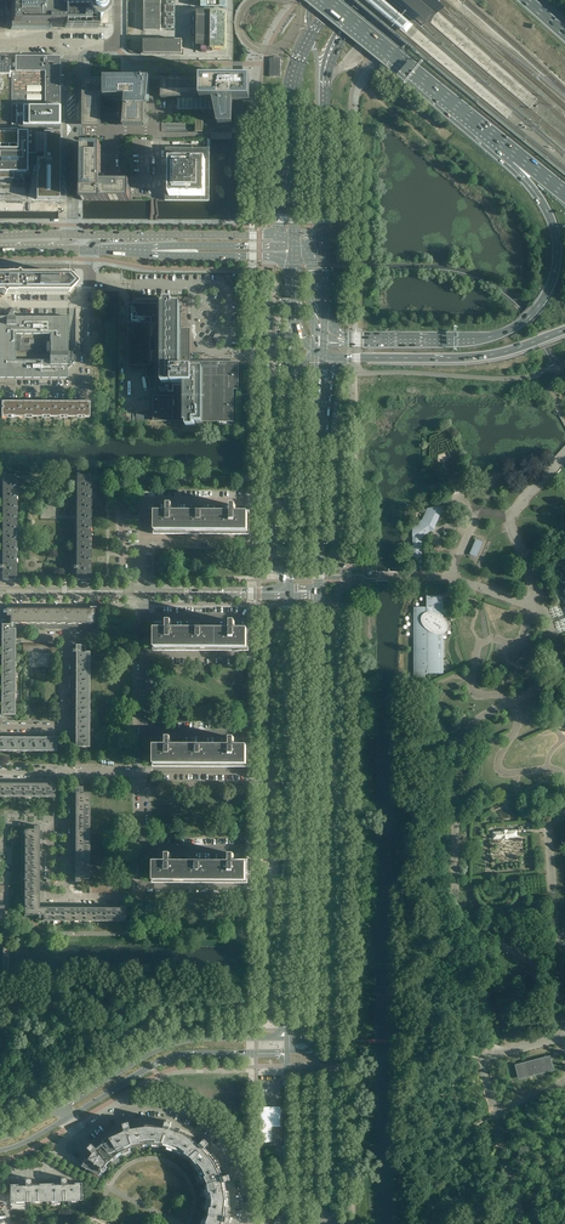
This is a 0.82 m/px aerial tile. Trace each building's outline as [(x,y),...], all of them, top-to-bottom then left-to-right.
[(18,1),(12,1),(11,23),(10,23),(10,30),(50,30),(50,25),(62,25),(63,0),(18,0),(18,1)] [(63,23),(64,23),(64,30),(97,30),(97,20),(98,20),(99,20),(99,19),(100,19),(100,18),(101,18),(101,17),(102,17),(102,16),(102,15),(103,15),(103,14),(103,13),(103,12),(102,12),(102,11),(102,10),(101,10),(101,9),(100,9),(100,8),(99,8),(98,7),(97,7),(97,0),(63,0),(63,23)] [(161,0),(144,0),(144,30),(161,31),(161,0)] [(198,2),(198,3),(198,6),(201,6),(201,8),(204,8),(204,7),(214,7),(214,8),(223,8),(226,8),(226,3),(226,0),(198,0),(198,1),(198,2)] [(211,11),(197,11),(197,23),(210,23),(211,13),(211,11)] [(210,23),(210,49),(226,49),(226,15),(223,15),(223,13),(211,13),(210,23)] [(197,23),(196,49),(202,49),(202,52),(206,52),(206,49),(210,49),(210,23),(197,23)] [(182,54),(182,41),(144,41),(144,49),(143,54),(182,54)] [(11,71),(11,59),(8,59),(8,56),(0,56),(0,129),(11,129),(11,106),(11,71)] [(60,56),(16,56),(16,71),(11,71),(11,106),(58,106),(60,106),(60,56)] [(280,77),(280,58),(270,58),(270,77),(280,77)] [(101,128),(101,98),(128,98),(125,127),(147,127),(147,106),(150,106),(152,79),(82,79),(82,128),(101,128)] [(250,99),(250,80),(197,79),(162,79),(162,99),(212,99),(219,127),(231,127),(231,99),(250,99)] [(60,118),(60,109),(57,109),(58,106),(11,106),(11,129),(36,129),(51,129),(59,129),(60,129),(60,128),(60,119),(60,118)] [(26,153),(36,153),(36,129),(0,129),(0,179),(13,179),(13,174),(12,174),(12,173),(27,173),(27,172),(26,172),(26,153)] [(59,199),(59,159),(59,133),(59,129),(51,129),(51,133),(43,133),(43,140),(43,159),(36,159),(36,199),(59,199)] [(130,201),(130,183),(101,183),(101,147),(83,147),(83,174),(82,174),(82,200),(130,201)] [(210,201),(211,148),(167,148),(166,201),(210,201)] [(68,275),(20,275),(17,272),(0,271),(0,293),(2,293),(4,295),(6,293),(15,293),(16,293),(68,293),(76,285),(76,284),(68,275)] [(228,394),(227,394),(225,394),(225,385),(228,385),(228,386),(229,387),(230,388),(231,388),(235,388),(236,388),(237,388),(237,387),(238,386),(238,385),(238,365),(237,364),(237,363),(236,363),(236,362),(235,362),(228,362),(228,363),(227,363),(226,363),(225,362),(217,362),(216,362),(215,363),(214,364),(214,365),(214,368),(201,368),(189,368),(185,368),(185,334),(180,334),(180,305),(172,305),(172,301),(164,301),(164,305),(162,304),(162,334),(160,334),(157,334),(157,344),(159,344),(159,349),(157,349),(156,397),(154,397),(154,420),(172,420),(172,421),(184,421),(184,422),(186,422),(186,426),(195,426),(195,424),(194,424),(194,422),(202,422),(202,421),(201,421),(201,420),(231,421),(231,419),(231,417),(232,417),(232,397),(231,397),(231,396),(230,395),(230,394),(229,394),(228,394)] [(67,378),(67,370),(72,365),(67,360),(67,359),(71,359),(71,355),(67,352),(67,317),(15,317),(12,313),(10,315),(6,315),(6,316),(6,317),(0,317),(0,378),(67,378)] [(19,417),(19,402),(1,402),(1,417),(19,417)] [(36,417),(37,402),(19,402),(19,417),(36,417)] [(54,417),(54,402),(37,402),(36,417),(54,417)] [(72,417),(72,402),(54,402),(54,417),(72,417)] [(89,417),(89,402),(72,402),(72,417),(89,417)] [(16,523),(16,475),(4,475),(3,565),(2,565),(2,566),(0,566),(0,569),(2,569),(2,572),(3,572),(3,580),(16,580),(16,576),(16,523)] [(90,581),(90,523),(90,476),(78,476),(78,566),(76,566),(72,566),(72,569),(76,569),(76,572),(78,572),(78,581),(90,581)] [(421,566),(421,537),(433,529),(443,507),(429,509),(424,521),(413,528),(413,564),(419,568),(421,566)] [(181,523),(181,514),(181,511),(172,511),(154,511),(154,523),(161,523),(166,523),(171,523),(176,523),(181,523)] [(191,523),(191,514),(191,511),(181,511),(181,514),(181,523),(186,523),(191,523)] [(207,523),(207,515),(207,511),(191,511),(191,514),(191,523),(196,523),(201,523),(207,523)] [(222,523),(222,515),(222,511),(207,511),(207,515),(207,523),(212,523),(217,523),(222,523)] [(249,523),(249,515),(249,511),(222,511),(222,515),(222,523),(227,523),(232,523),(237,523),(242,523),(249,523)] [(441,660),(441,634),(442,633),(443,633),(444,633),(445,632),(446,631),(446,630),(447,630),(447,629),(447,628),(447,627),(447,626),(447,625),(447,624),(446,624),(446,623),(446,622),(445,621),(444,620),(443,619),(442,618),(441,618),(441,596),(427,596),(427,608),(423,608),(423,614),(424,615),(423,616),(414,616),(414,634),(416,634),(416,673),(425,673),(425,670),(428,670),(428,669),(443,669),(443,660),(441,660)] [(95,629),(95,618),(94,618),(94,611),(6,611),(6,610),(3,610),(3,613),(6,613),(6,612),(6,616),(7,616),(7,619),(7,620),(10,620),(10,629),(15,629),(95,629)] [(15,672),(15,644),(15,629),(10,629),(10,620),(7,620),(7,621),(3,621),(3,620),(1,620),(1,629),(3,629),(3,672),(15,672)] [(165,639),(165,631),(165,627),(153,627),(153,639),(160,639),(165,639)] [(181,639),(181,631),(181,627),(165,627),(165,631),(165,639),(170,639),(176,639),(181,639)] [(191,639),(191,631),(191,627),(181,627),(181,631),(181,639),(186,639),(191,639)] [(206,639),(206,631),(206,627),(191,627),(191,631),(191,639),(196,639),(201,639),(206,639)] [(221,639),(221,631),(221,627),(206,627),(206,631),(206,639),(211,639),(216,639),(221,639)] [(249,640),(249,627),(221,627),(221,631),(221,639),(226,639),(232,639),(237,640),(242,640),(249,640)] [(89,700),(89,662),(89,652),(85,652),(85,645),(84,645),(84,646),(80,646),(80,645),(75,645),(75,650),(72,650),(72,653),(77,653),(77,700),(89,700)] [(14,715),(15,693),(15,672),(3,672),(3,715),(14,715)] [(89,747),(89,723),(89,700),(77,700),(77,747),(89,747)] [(56,740),(56,739),(0,739),(0,751),(56,751),(56,740)] [(180,755),(180,747),(180,743),(153,743),(153,755),(160,755),(165,755),(170,755),(175,755),(180,755)] [(190,755),(190,747),(190,743),(180,743),(180,747),(180,755),(185,755),(190,755)] [(206,755),(206,747),(206,743),(190,743),(190,747),(190,755),(195,755),(200,755),(206,755)] [(221,755),(221,747),(221,743),(206,743),(206,747),(206,755),(211,755),(216,755),(221,755)] [(248,756),(248,743),(221,743),(221,747),(221,755),(226,756),(231,756),(236,756),(241,756),(248,756)] [(13,785),(0,785),(0,797),(13,797),(13,785)] [(55,797),(55,785),(51,785),(13,785),(13,797),(55,797)] [(89,836),(90,793),(82,793),(82,787),(75,787),(75,792),(77,792),(76,836),(89,836)] [(37,908),(37,857),(38,829),(25,829),(24,915),(37,916),(37,915),(38,915),(38,916),(38,919),(40,919),(40,916),(40,915),(43,915),(43,909),(43,908),(37,908)] [(518,837),(517,830),(508,831),(508,830),(502,830),(502,831),(493,832),(494,839),(503,838),(503,839),(509,839),(509,838),(518,837)] [(89,879),(89,836),(76,836),(76,879),(89,879)] [(180,871),(180,863),(180,859),(152,859),(152,871),(159,871),(164,871),(169,871),(174,871),(180,871)] [(190,871),(190,863),(190,859),(180,859),(180,863),(180,871),(185,871),(190,871)] [(205,871),(205,863),(205,859),(190,859),(190,863),(190,871),(195,871),(200,871),(205,871)] [(220,872),(220,863),(220,859),(205,859),(205,863),(205,871),(210,871),(215,871),(220,872)] [(248,872),(248,859),(220,859),(220,863),(220,872),(225,872),(231,872),(236,872),(241,872),(248,872)] [(84,921),(84,909),(43,909),(43,915),(43,921),(84,921)] [(125,921),(125,909),(121,909),(121,910),(84,909),(84,921),(125,921)] [(547,1072),(543,1057),(528,1061),(530,1065),(528,1066),(527,1065),(526,1065),(525,1064),(524,1064),(523,1064),(522,1064),(521,1065),(520,1065),(519,1066),(518,1067),(518,1068),(518,1069),(517,1070),(517,1071),(518,1072),(518,1073),(518,1074),(519,1074),(520,1075),(520,1076),(521,1076),(522,1076),(523,1076),(524,1076),(525,1076),(526,1076),(527,1076),(527,1075),(528,1075),(528,1074),(529,1074),(529,1073),(531,1072),(532,1076),(547,1072)] [(282,1107),(262,1107),(262,1126),(282,1126),(282,1107)] [(177,1152),(188,1132),(180,1129),(179,1132),(174,1130),(170,1128),(172,1122),(169,1121),(166,1120),(165,1127),(161,1128),(161,1127),(155,1127),(156,1123),(148,1123),(149,1146),(153,1146),(153,1144),(153,1143),(159,1144),(159,1145),(164,1145),(168,1147),(168,1146),(174,1148),(173,1149),(174,1149),(173,1151),(177,1152)] [(149,1146),(148,1123),(140,1124),(140,1128),(135,1128),(135,1129),(131,1129),(129,1122),(127,1123),(126,1122),(123,1123),(126,1130),(122,1132),(117,1135),(116,1131),(109,1135),(121,1155),(125,1153),(124,1151),(124,1150),(129,1148),(134,1146),(138,1146),(138,1145),(144,1144),(144,1145),(145,1147),(148,1146),(149,1146)] [(271,1142),(271,1126),(272,1126),(272,1125),(259,1125),(259,1126),(260,1126),(260,1142),(271,1142)] [(210,1156),(206,1151),(204,1148),(209,1143),(207,1141),(205,1139),(200,1144),(197,1143),(197,1142),(192,1139),(194,1136),(188,1132),(177,1152),(177,1153),(180,1155),(181,1153),(182,1153),(187,1156),(186,1157),(190,1159),(193,1163),(194,1162),(197,1167),(195,1169),(198,1172),(218,1159),(213,1153),(210,1156)] [(111,1159),(116,1155),(116,1156),(117,1156),(118,1157),(121,1155),(109,1135),(102,1140),(105,1143),(100,1146),(101,1146),(97,1148),(92,1144),(91,1146),(90,1145),(88,1147),(93,1152),(92,1156),(88,1160),(85,1158),(81,1165),(86,1168),(87,1169),(88,1169),(102,1176),(104,1173),(102,1171),(105,1166),(106,1166),(108,1162),(112,1160),(111,1159)] [(230,1180),(229,1178),(230,1177),(229,1174),(222,1177),(220,1173),(218,1168),(221,1167),(218,1159),(198,1172),(200,1176),(202,1175),(205,1180),(204,1180),(206,1185),(207,1189),(208,1189),(209,1195),(208,1195),(206,1196),(206,1199),(206,1200),(230,1199),(229,1191),(225,1191),(224,1186),(224,1182),(230,1180)] [(81,1194),(81,1184),(81,1183),(74,1183),(74,1187),(68,1187),(68,1185),(67,1184),(66,1183),(66,1178),(63,1178),(63,1177),(60,1177),(60,1183),(59,1184),(58,1186),(58,1187),(52,1187),(52,1183),(45,1183),(45,1185),(46,1201),(50,1201),(50,1200),(59,1200),(59,1201),(68,1201),(68,1200),(77,1200),(81,1200),(81,1196),(82,1195),(81,1194)] [(46,1201),(45,1185),(45,1183),(38,1184),(38,1187),(33,1188),(33,1186),(32,1185),(31,1185),(30,1184),(30,1178),(28,1178),(25,1178),(25,1184),(24,1185),(23,1186),(23,1188),(17,1188),(17,1184),(10,1184),(10,1196),(9,1197),(10,1198),(10,1202),(15,1202),(15,1201),(23,1201),(23,1202),(33,1202),(33,1201),(41,1200),(41,1201),(46,1201)] [(233,1217),(225,1216),(225,1212),(226,1206),(229,1207),(230,1199),(206,1200),(206,1204),(208,1204),(209,1204),(208,1210),(207,1215),(206,1219),(205,1223),(222,1223),(224,1221),(230,1223),(231,1220),(232,1220),(233,1217)]
